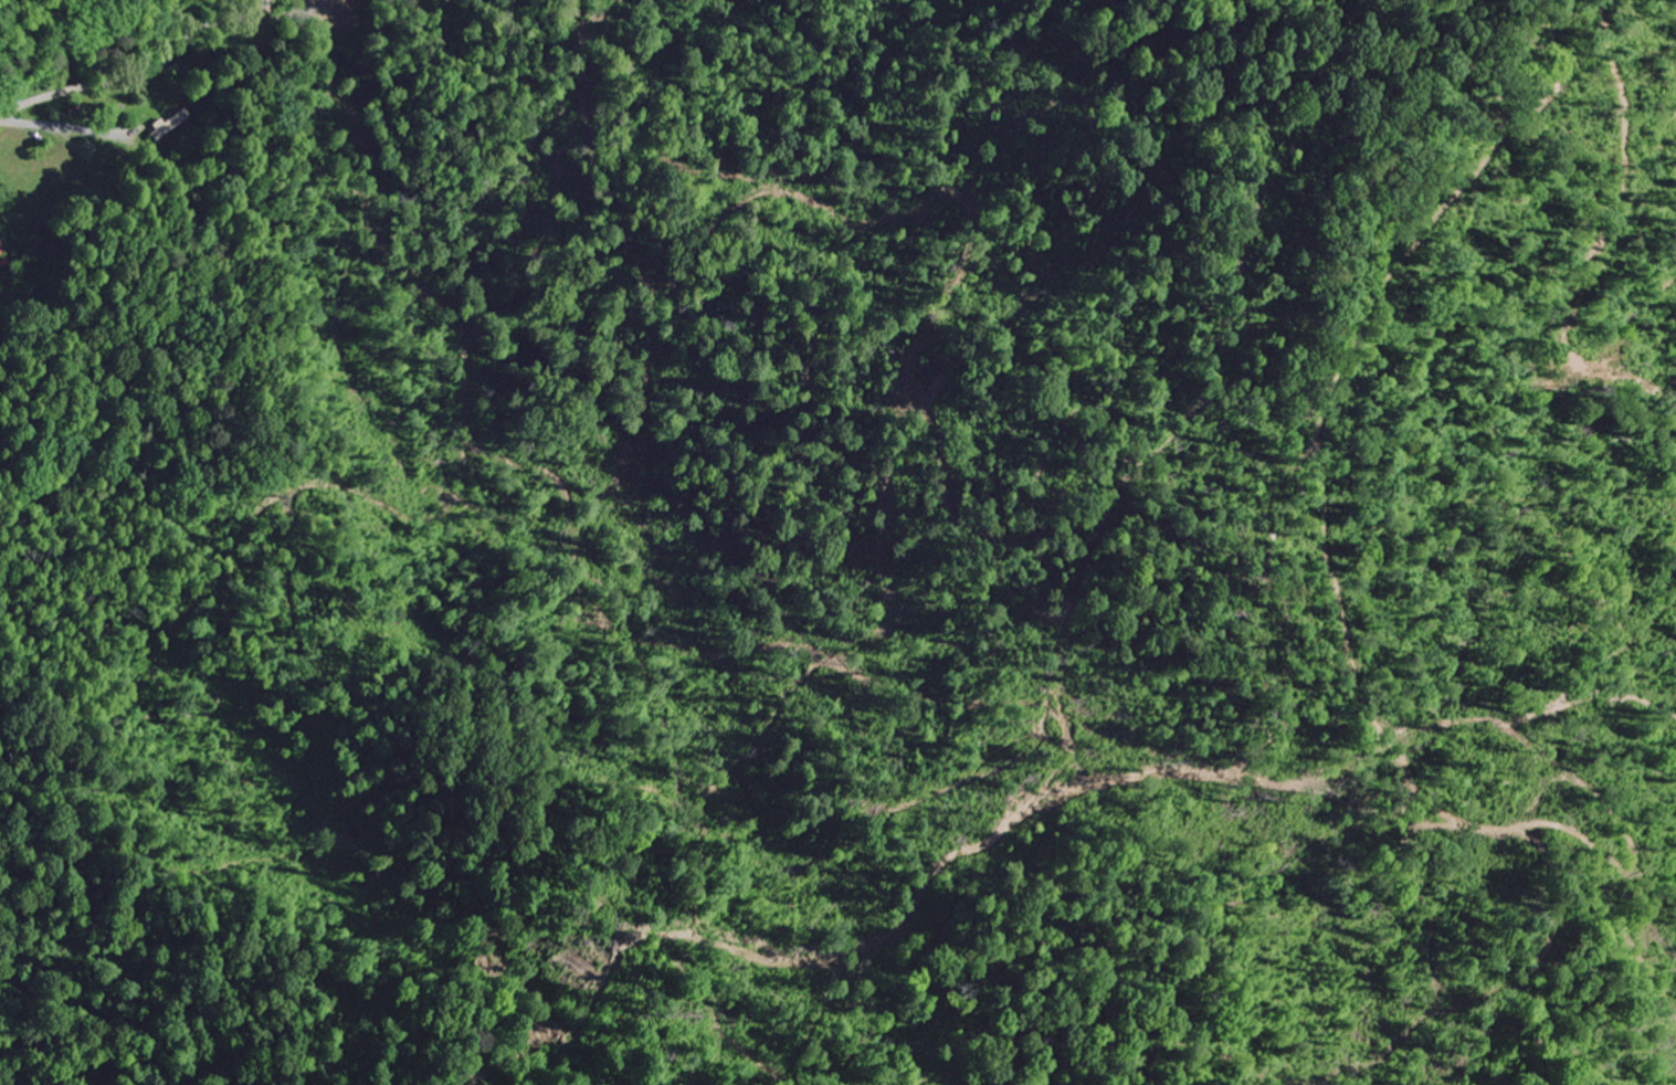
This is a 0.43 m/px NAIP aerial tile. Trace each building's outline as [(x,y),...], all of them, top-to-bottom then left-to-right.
[(163,124),(160,119),(148,127),(157,140),(190,118),(184,109),(163,124)]
